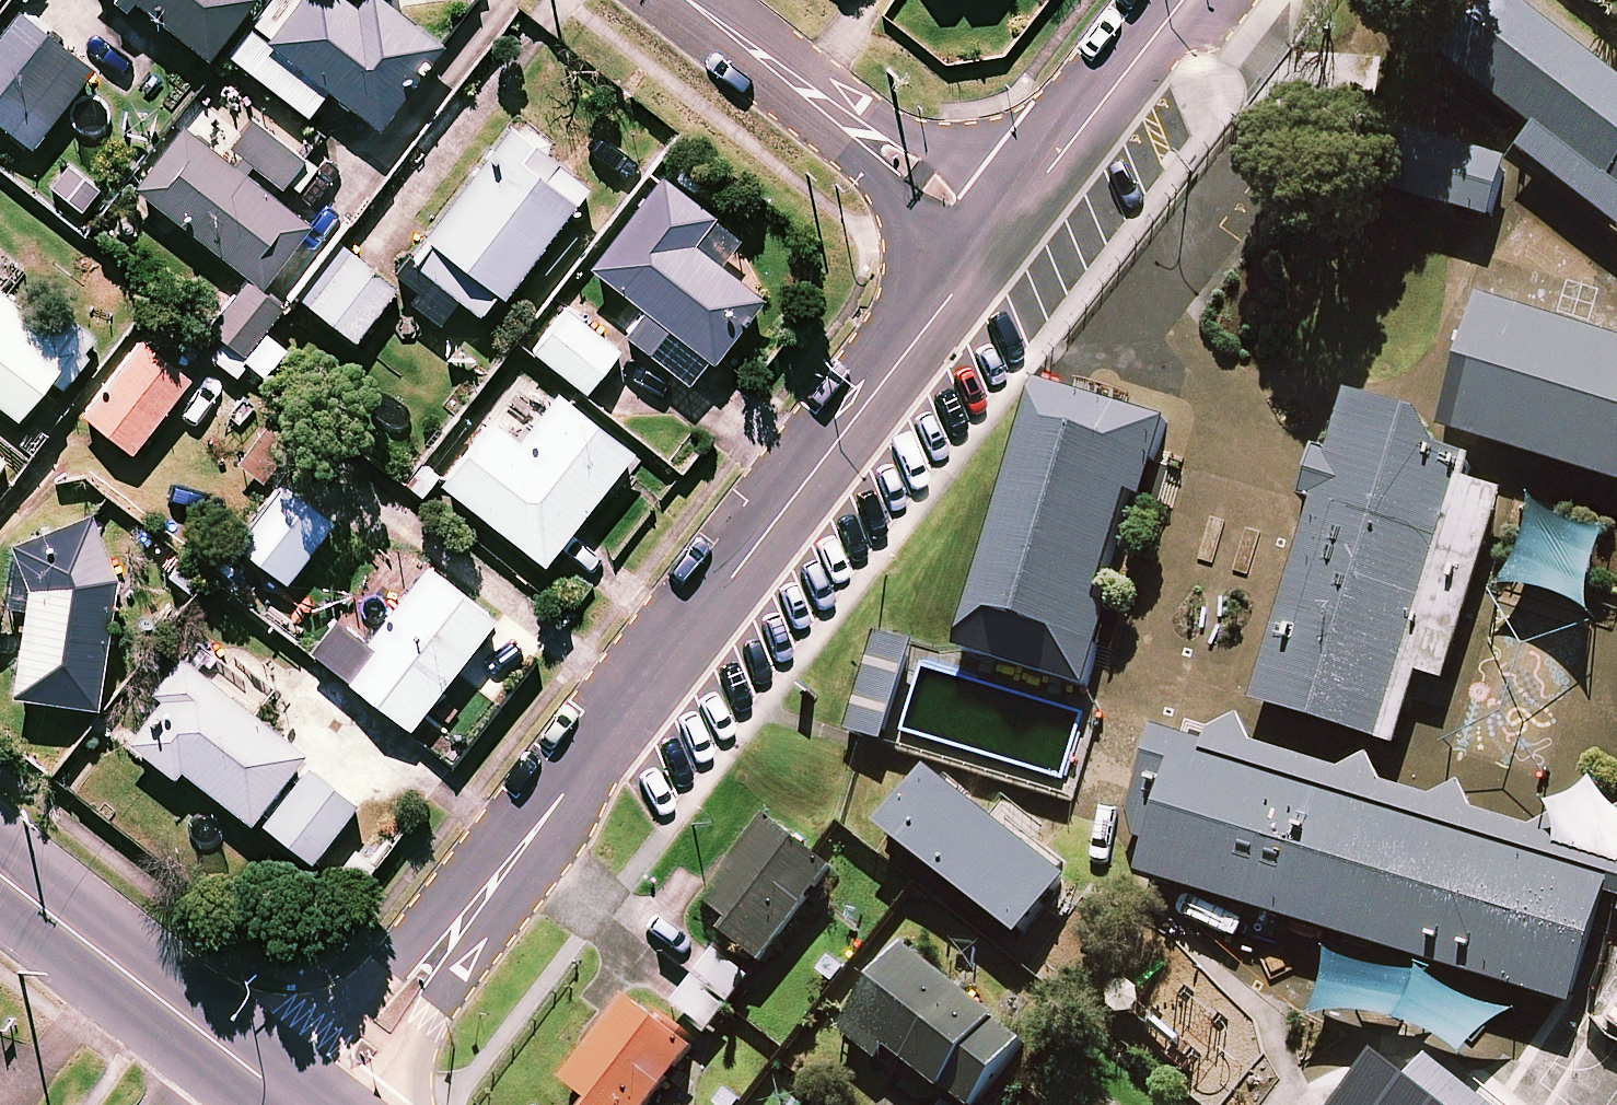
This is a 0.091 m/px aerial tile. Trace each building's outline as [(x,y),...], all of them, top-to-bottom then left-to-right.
[(77,0),(32,0),(0,38),(0,121),(30,146),(94,68),(72,50),(98,18),(77,0)] [(126,12),(135,0),(111,0),(126,12)] [(207,55),(250,0),(138,0),(207,55)] [(378,128),(444,42),(389,0),(359,0),(355,4),(350,0),(271,0),(228,55),(306,116),(327,89),(378,128)] [(1515,0),(1505,0),(1455,63),(1541,129),(1616,188),(1616,79),(1515,0)] [(259,184),(266,175),(280,186),(303,157),(253,118),(230,146),(241,154),(233,163),(184,125),(135,186),(262,287),(311,225),(259,184)] [(510,124),(424,233),(430,238),(411,262),(477,313),(496,289),(504,295),(577,202),(542,175),(555,159),(548,153),(553,146),(524,123),(518,130),(510,124)] [(1541,129),(1522,153),(1616,227),(1616,188),(1541,129)] [(1513,165),(1412,134),(1394,194),(1495,224),(1513,165)] [(660,171),(587,264),(643,307),(622,333),(686,383),(707,357),(713,362),(716,357),(764,296),(693,241),(715,214),(660,171)] [(353,339),(395,285),(336,239),(294,293),(353,339)] [(280,305),(247,279),(208,326),(241,353),(280,305)] [(18,419),(50,378),(64,388),(89,356),(82,350),(96,333),(50,298),(35,317),(0,290),(0,405),(18,419)] [(1484,300),(1445,431),(1616,483),(1616,340),(1484,300)] [(532,351),(584,391),(618,348),(566,308),(532,351)] [(132,453),(192,377),(142,337),(81,414),(132,453)] [(1170,424),(1041,386),(960,652),(1089,691),(1114,610),(1102,607),(1135,498),(1147,502),(1170,424)] [(439,483),(543,564),(633,449),(557,390),(519,439),(491,417),(439,483)] [(1381,740),(1467,458),(1441,450),(1424,417),(1351,395),(1333,457),(1319,453),(1304,500),(1318,505),(1258,703),(1381,740)] [(287,583),(333,523),(280,482),(234,542),(287,583)] [(12,695),(98,708),(119,575),(93,509),(12,540),(29,586),(12,695)] [(407,726),(494,616),(426,563),(340,674),(407,726)] [(1594,623),(1494,587),(1477,662),(1450,741),(1555,776),(1569,691),(1594,623)] [(917,647),(878,635),(849,730),(865,735),(888,742),(917,647)] [(247,820),(302,750),(179,654),(151,689),(161,697),(133,733),(128,740),(174,776),(180,768),(247,820)] [(1210,746),(1206,757),(1613,883),(1610,894),(1616,897),(1616,814),(1591,824),(1581,808),(1535,833),(1478,815),(1463,786),(1435,802),(1387,787),(1371,758),(1344,774),(1259,748),(1243,718),(1214,734),(1210,746)] [(1210,746),(1158,730),(1132,816),(1139,841),(1152,845),(1143,874),(1575,1007),(1598,931),(1610,894),(1613,883),(1206,757),(1210,746)] [(262,823),(310,860),(356,801),(308,764),(262,823)] [(1072,881),(933,771),(886,830),(1025,940),(1072,881)] [(775,821),(709,904),(737,926),(730,935),(768,964),(840,872),(775,821)] [(1374,964),(1330,943),(1329,981),(1312,1013),(1367,1010),(1415,1024),(1448,1036),(1469,1058),(1486,1030),(1523,1009),(1469,991),(1438,972),(1425,970),(1374,964)] [(754,981),(709,944),(664,999),(709,1036),(754,981)] [(912,951),(848,1034),(885,1063),(895,1050),(966,1104),(979,1104),(1028,1041),(912,951)] [(568,1084),(595,1104),(657,1104),(698,1052),(633,1001),(568,1084)] [(1433,1049),(1416,1070),(1383,1043),(1338,1104),(1501,1104),(1433,1049)]
